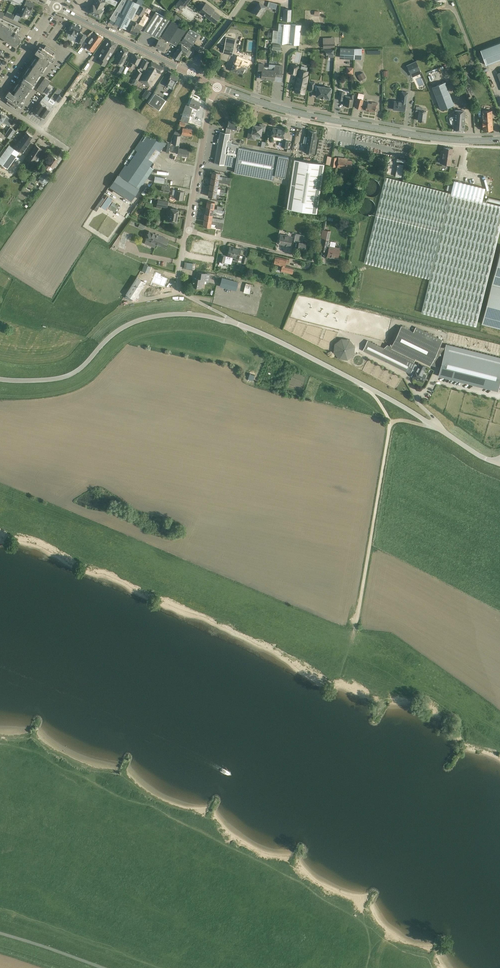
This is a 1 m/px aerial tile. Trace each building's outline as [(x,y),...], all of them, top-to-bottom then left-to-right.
[(17,13),(15,16),(13,19),(18,21),(21,16),(24,17),(27,12),(29,9),(31,10),(31,9),(32,9),(33,7),(33,6),(35,2),(30,0),(26,0),(23,6),(19,14),(17,13)] [(105,1),(104,0),(96,0),(93,5),(93,4),(89,12),(100,17),(103,10),(102,9),(106,1),(105,1)] [(109,18),(111,19),(110,19),(116,22),(115,23),(126,28),(131,18),(133,19),(140,4),(138,4),(131,0),(121,0),(109,18)] [(197,6),(201,9),(200,11),(214,23),(220,15),(214,10),(214,9),(206,2),(205,4),(201,1),(197,6)] [(259,2),(253,11),(259,16),(266,6),(259,2)] [(146,9),(141,6),(136,13),(141,16),(146,9)] [(284,9),(283,20),(291,21),(292,9),(284,9)] [(155,36),(156,36),(159,38),(160,39),(172,20),(170,19),(156,11),(144,30),(155,36)] [(0,17),(0,35),(8,41),(12,44),(13,44),(14,44),(15,44),(16,44),(17,44),(18,43),(18,42),(19,42),(19,41),(20,40),(20,39),(20,38),(19,37),(19,36),(18,36),(18,35),(18,34),(17,33),(21,27),(2,18),(0,17)] [(160,39),(159,38),(156,46),(160,48),(159,48),(162,49),(163,49),(166,44),(164,43),(166,39),(176,45),(187,29),(172,20),(160,39)] [(140,28),(136,26),(138,23),(134,21),(129,32),(136,35),(140,28)] [(81,33),(80,32),(82,27),(73,22),(70,29),(71,30),(70,32),(74,35),(73,37),(78,39),(77,41),(82,43),(87,37),(86,36),(86,35),(81,32),(81,33)] [(303,45),(305,25),(289,23),(279,22),(278,30),(274,30),(272,42),(287,43),(303,45)] [(189,49),(184,45),(184,44),(190,48),(198,37),(189,30),(180,43),(181,43),(173,55),(178,59),(183,53),(185,54),(189,49)] [(85,46),(93,52),(103,37),(95,32),(87,45),(85,46)] [(226,37),(223,53),(232,55),(236,39),(226,37)] [(118,44),(108,39),(98,56),(106,61),(107,60),(108,60),(118,44)] [(499,59),(499,42),(480,50),(486,65),(499,59)] [(16,109),(18,105),(19,107),(20,105),(22,106),(24,103),(22,102),(51,60),(52,61),(54,58),(53,57),(54,56),(53,55),(55,52),(46,45),(44,48),(42,47),(41,49),(39,47),(35,52),(38,54),(11,92),(9,90),(6,95),(8,97),(7,98),(9,99),(6,102),(16,109)] [(118,51),(114,59),(115,60),(114,62),(122,66),(128,55),(127,54),(128,50),(122,47),(120,52),(118,51)] [(354,59),(354,48),(340,48),(339,58),(354,59)] [(135,54),(131,62),(129,66),(133,68),(135,64),(137,65),(141,57),(135,54)] [(140,66),(141,66),(139,69),(143,71),(144,68),(145,68),(149,61),(144,59),(140,66)] [(233,63),(230,70),(234,71),(235,70),(242,73),(243,71),(246,72),(249,65),(234,59),(233,63)] [(150,87),(158,72),(160,73),(163,67),(152,60),(140,81),(150,87)] [(416,60),(406,65),(410,74),(411,74),(412,77),(421,73),(420,70),(420,69),(416,60)] [(268,79),(269,64),(269,66),(264,66),(264,63),(258,63),(258,71),(262,72),(261,79),(268,79)] [(91,76),(86,72),(85,74),(93,80),(102,68),(97,64),(89,73),(91,75),(91,76)] [(283,65),(279,65),(274,64),(274,65),(269,64),(268,79),(274,80),(275,76),(282,76),(283,65)] [(290,64),(289,73),(296,74),(297,65),(290,64)] [(295,91),(304,94),(308,75),(307,75),(308,71),(299,69),(295,91)] [(135,85),(138,80),(142,73),(138,70),(133,77),(134,78),(131,83),(135,85)] [(102,72),(96,79),(101,83),(107,75),(102,72)] [(363,72),(357,75),(360,80),(366,77),(363,72)] [(173,89),(174,87),(179,77),(171,73),(165,85),(173,89)] [(48,84),(51,81),(45,77),(36,90),(42,94),(45,90),(48,84)] [(185,80),(177,99),(186,103),(195,84),(185,80)] [(317,85),(315,85),(315,81),(309,81),(309,91),(315,91),(315,90),(317,91),(316,96),(329,98),(331,87),(317,85)] [(432,84),(433,86),(432,87),(440,110),(454,105),(445,82),(436,85),(435,83),(432,84)] [(146,89),(142,96),(147,99),(152,93),(146,89)] [(160,110),(167,100),(154,91),(147,102),(160,110)] [(405,102),(407,102),(408,92),(401,91),(400,101),(394,100),(391,100),(391,105),(394,105),(393,109),(398,110),(398,109),(404,109),(405,102)] [(352,106),(354,94),(350,94),(350,96),(345,95),(344,100),(346,101),(345,105),(346,105),(346,106),(348,107),(349,106),(352,106)] [(199,105),(200,101),(192,98),(189,105),(187,104),(184,109),(185,109),(181,117),(180,120),(188,122),(190,117),(189,117),(193,106),(199,109),(200,106),(199,105)] [(366,105),(362,105),(363,99),(357,98),(355,107),(361,109),(365,109),(365,110),(375,112),(375,108),(377,108),(378,103),(372,102),(372,103),(366,102),(366,105)] [(34,110),(39,114),(46,104),(41,100),(34,110)] [(174,101),(169,114),(179,118),(184,105),(174,101)] [(46,104),(39,114),(44,118),(51,108),(46,104)] [(415,111),(419,112),(418,120),(425,121),(426,111),(422,110),(422,107),(416,106),(415,111)] [(453,124),(454,124),(453,129),(456,130),(462,131),(462,130),(464,130),(465,111),(464,111),(464,110),(456,110),(454,110),(454,114),(455,114),(454,117),(451,117),(450,117),(450,118),(449,119),(450,120),(450,122),(450,123),(451,123),(451,124),(452,124),(453,124)] [(492,110),(482,111),(483,130),(493,130),(492,110)] [(0,112),(0,126),(3,122),(8,126),(12,120),(7,116),(7,115),(1,111),(0,112)] [(239,129),(240,126),(237,125),(238,122),(229,120),(227,127),(226,132),(220,131),(214,163),(235,167),(234,172),(274,179),(274,175),(279,176),(278,179),(282,179),(283,176),(284,177),(288,157),(238,147),(239,144),(231,143),(232,140),(229,140),(230,133),(231,128),(239,129)] [(264,130),(265,125),(260,124),(260,126),(254,125),(253,128),(250,127),(248,138),(254,139),(255,133),(261,134),(262,130),(264,130)] [(10,126),(4,135),(10,138),(16,130),(10,126)] [(187,137),(188,134),(191,135),(192,129),(183,127),(182,133),(184,134),(183,136),(187,137)] [(283,138),(285,129),(273,127),(272,136),(283,138)] [(309,130),(307,136),(304,136),(303,143),(306,144),(304,152),(314,154),(317,138),(315,137),(317,131),(309,130)] [(174,144),(179,145),(181,135),(179,135),(180,132),(175,131),(175,134),(174,134),(173,140),(172,139),(170,143),(172,143),(172,144),(174,144)] [(29,144),(28,143),(33,137),(27,132),(22,139),(21,139),(15,147),(23,152),(29,144)] [(118,174),(139,189),(153,168),(150,166),(153,161),(160,151),(166,142),(146,134),(145,133),(128,158),(131,160),(127,165),(125,164),(118,174)] [(282,139),(281,146),(288,148),(289,141),(282,139)] [(8,168),(19,152),(9,144),(0,157),(0,163),(8,168)] [(183,148),(179,148),(180,145),(179,145),(174,144),(173,150),(173,152),(178,153),(178,154),(188,156),(189,149),(185,149),(185,148),(183,147),(183,148)] [(36,145),(28,157),(34,161),(42,149),(36,145)] [(45,147),(38,157),(41,159),(48,149),(45,147)] [(450,166),(450,164),(451,164),(453,148),(444,147),(443,151),(441,150),(439,163),(447,164),(447,166),(450,166)] [(48,170),(51,166),(54,167),(57,163),(56,162),(58,160),(51,155),(46,162),(48,163),(45,168),(48,170)] [(338,158),(338,161),(336,161),(336,157),(332,157),(331,166),(335,166),(351,169),(352,161),(338,158)] [(157,161),(168,166),(169,163),(158,158),(157,161)] [(316,213),(324,163),(294,159),(287,208),(316,213)] [(40,178),(38,181),(42,184),(39,188),(41,190),(44,186),(47,182),(50,178),(49,177),(51,175),(45,170),(40,178)] [(227,180),(227,177),(219,176),(220,173),(212,171),(211,177),(219,179),(227,180)] [(429,279),(450,193),(385,177),(364,262),(429,279)] [(450,193),(429,279),(421,312),(476,326),(495,247),(499,227),(499,205),(482,200),(485,187),(454,179),(452,186),(451,191),(450,193)] [(218,185),(210,184),(209,190),(225,192),(225,190),(217,188),(218,185)] [(182,199),(184,191),(173,189),(172,194),(174,194),(173,197),(176,198),(175,198),(182,199)] [(156,200),(155,204),(157,205),(156,205),(167,208),(168,201),(158,199),(157,201),(156,200)] [(113,201),(108,208),(114,212),(118,206),(115,204),(116,203),(113,201)] [(179,209),(171,208),(170,211),(168,211),(167,216),(169,216),(169,220),(176,222),(179,209)] [(204,219),(223,223),(224,219),(212,217),(213,214),(205,213),(204,219)] [(223,223),(204,219),(203,225),(210,227),(211,224),(216,224),(216,228),(222,229),(223,223)] [(329,246),(327,245),(330,231),(322,229),(318,248),(321,248),(320,250),(326,251),(326,250),(328,251),(327,256),(338,258),(340,248),(335,247),(336,242),(331,241),(331,240),(330,240),(329,246)] [(165,247),(168,239),(149,231),(146,239),(165,247)] [(294,241),(299,242),(298,248),(304,250),(306,243),(302,242),(304,235),(296,233),(294,241)] [(281,234),(279,243),(286,244),(286,246),(290,246),(292,237),(281,234)] [(199,240),(198,243),(200,243),(199,248),(213,250),(214,243),(199,240)] [(220,254),(219,261),(220,262),(219,265),(223,266),(224,262),(224,263),(225,258),(226,258),(230,259),(231,257),(233,257),(235,248),(229,246),(227,256),(220,254)] [(235,258),(234,260),(238,261),(241,249),(235,248),(233,257),(235,258)] [(481,323),(499,328),(499,250),(481,323)] [(274,263),(282,265),(281,270),(292,273),(294,267),(285,265),(286,262),(288,263),(289,259),(287,259),(275,256),(274,263)] [(144,264),(142,271),(149,273),(151,266),(144,264)] [(154,274),(151,282),(164,286),(167,279),(162,277),(163,275),(155,272),(155,274),(154,274)] [(194,277),(192,286),(201,287),(202,283),(204,284),(206,273),(198,272),(197,278),(194,277)] [(137,276),(126,294),(135,300),(146,282),(137,276)] [(236,290),(238,282),(228,279),(222,277),(220,286),(226,288),(232,289),(236,290)] [(246,282),(244,292),(251,293),(253,284),(246,282)] [(440,346),(440,345),(401,326),(391,346),(387,344),(384,348),(368,340),(363,350),(379,358),(409,372),(415,358),(430,365),(431,364),(440,346)] [(465,344),(483,347),(483,348),(488,349),(488,346),(491,347),(492,342),(466,336),(465,338),(466,338),(465,344)] [(355,358),(355,340),(335,340),(336,358),(355,358)] [(431,364),(440,367),(438,376),(498,390),(499,382),(499,357),(446,344),(445,348),(440,346),(431,364)] [(416,370),(413,377),(422,382),(426,375),(416,370)]
